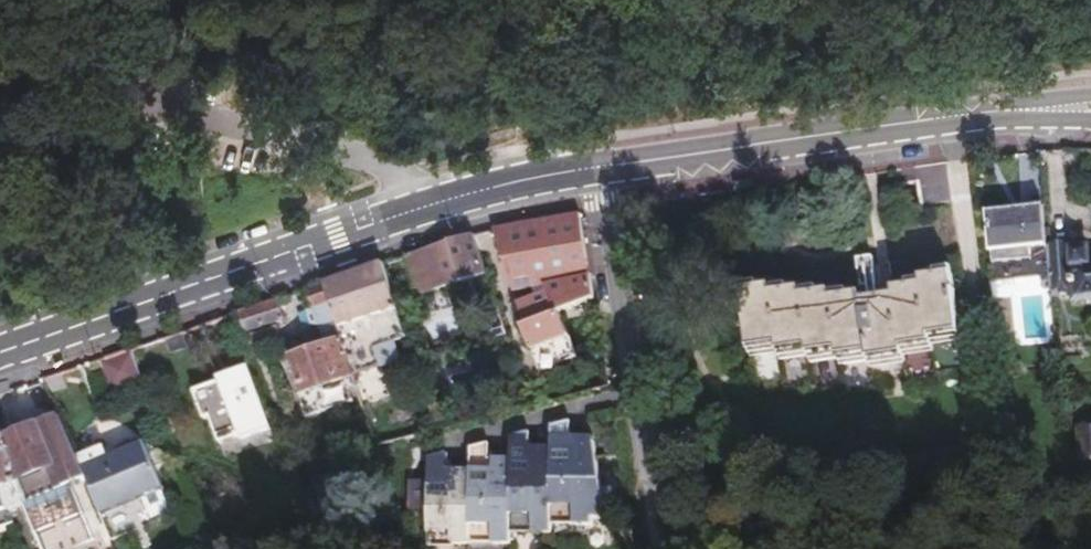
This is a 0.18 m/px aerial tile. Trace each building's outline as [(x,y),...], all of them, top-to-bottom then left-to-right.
[(896,199),(947,201),(948,161),(927,160),(927,150),(898,149),(896,199)] [(996,262),(1049,258),(1048,246),(1046,208),(992,212),(996,262)] [(565,305),(594,296),(580,212),(496,228),(495,228),(515,289),(534,287),(548,284),(549,290),(519,301),(526,322),(523,325),(536,362),(577,348),(569,324),(567,316),(565,305)] [(475,234),(414,254),(426,296),(488,276),(475,234)] [(1052,299),(1075,296),(1076,301),(1090,300),(1090,251),(1090,248),(1074,249),(1074,243),(1048,246),(1049,258),(1052,299)] [(385,263),(327,282),(339,322),(345,339),(358,378),(365,401),(390,392),(382,366),(401,359),(394,339),(408,335),(385,263)] [(935,277),(953,276),(952,269),(935,271),(935,277)] [(936,284),(926,285),(932,323),(939,374),(964,370),(953,276),(935,277),(936,284)] [(907,280),(907,288),(926,285),(925,278),(907,280)] [(326,283),(309,289),(323,328),(339,322),(327,282),(326,283)] [(742,284),(742,291),(759,288),(759,282),(742,284)] [(789,284),(759,288),(761,296),(790,292),(789,284)] [(759,288),(742,291),(754,385),(782,383),(782,389),(813,385),(813,392),(843,389),(843,394),(874,390),(872,377),(871,360),(903,355),(906,373),(907,386),(934,383),(934,374),(939,374),(932,323),(926,285),(907,288),(909,295),(896,297),(863,301),(850,303),(849,297),(820,301),(819,295),(791,298),(790,292),(761,296),(759,288)] [(819,288),(790,292),(791,298),(819,295),(819,288)] [(895,290),(896,297),(909,295),(907,288),(895,290)] [(849,291),(819,295),(820,301),(849,297),(849,291)] [(862,294),(849,297),(850,303),(863,301),(862,294)] [(285,318),(279,299),(241,311),(247,330),(285,318)] [(345,382),(358,378),(345,339),(290,358),(307,412),(350,397),(345,382)] [(872,377),(906,373),(903,355),(871,360),(872,377)] [(250,365),(268,416),(282,410),(264,359),(250,365)] [(223,441),(270,422),(268,416),(250,365),(193,386),(203,417),(212,414),(223,441)] [(436,426),(432,412),(422,416),(426,429),(436,426)] [(8,502),(11,510),(26,503),(29,502),(71,484),(73,484),(88,477),(83,466),(62,417),(8,440),(0,421),(0,483),(8,502)] [(551,514),(593,514),(594,506),(607,505),(608,504),(604,494),(589,439),(574,442),(567,418),(546,423),(552,447),(530,453),(523,430),(505,434),(510,458),(495,461),(489,438),(470,443),(476,466),(453,471),(447,450),(428,454),(429,539),(453,539),(453,533),(509,532),(510,523),(538,522),(550,523),(551,514)] [(88,477),(106,517),(147,500),(165,492),(144,440),(83,466),(88,477)] [(15,519),(11,510),(8,502),(0,483),(0,525),(15,519)] [(85,512),(73,484),(71,484),(29,502),(26,503),(38,531),(85,512)] [(106,517),(111,530),(151,512),(147,500),(106,517)] [(85,512),(38,531),(46,548),(68,548),(96,537),(85,512)] [(96,537),(68,548),(81,548),(98,542),(96,537)]
